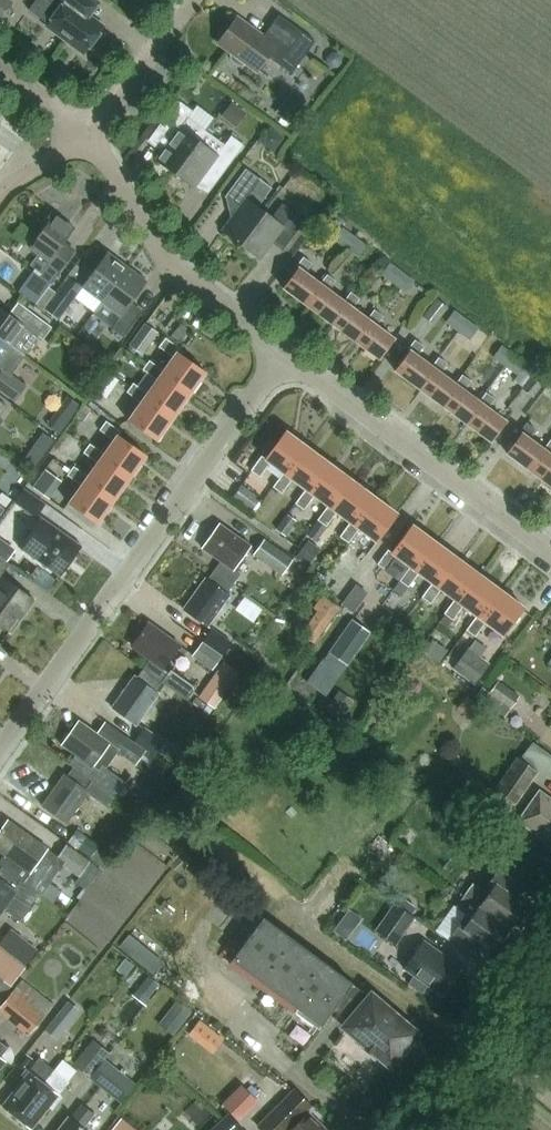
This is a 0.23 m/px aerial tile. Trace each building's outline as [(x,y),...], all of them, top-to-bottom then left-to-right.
[(28,10),(48,24),(47,26),(83,53),(102,27),(90,18),(101,3),(98,0),(39,0),(31,11),(29,9),(28,10)] [(230,60),(238,65),(243,64),(245,62),(257,71),(267,57),(284,69),(300,47),(273,28),(265,40),(235,18),(218,42),(231,52),(229,54),(230,60)] [(342,56),(336,52),(330,53),(326,59),(327,65),(332,69),(339,68),(343,63),(342,56)] [(293,91),(276,114),(289,124),(306,101),(293,91)] [(206,130),(188,117),(192,111),(177,100),(159,125),(173,136),(155,160),(174,174),(199,139),(206,130)] [(232,101),(221,116),(232,124),(243,110),(232,101)] [(274,152),(284,138),(270,128),(260,141),(274,152)] [(206,130),(199,139),(174,174),(192,188),(211,163),(223,171),(243,145),(231,136),(225,144),(206,130)] [(271,188),(260,179),(245,168),(224,197),(239,208),(221,231),(240,245),(265,212),(258,206),(271,188)] [(265,212),(240,245),(259,259),(274,238),(285,246),(304,220),(282,203),(272,217),(265,212)] [(32,266),(34,268),(18,290),(36,304),(49,286),(51,284),(67,261),(56,253),(74,228),(51,211),(43,222),(46,224),(29,247),(39,255),(32,266)] [(341,227),(333,239),(345,247),(353,236),(341,227)] [(353,236),(345,247),(358,256),(366,245),(353,236)] [(101,301),(127,267),(107,252),(81,287),(101,301)] [(322,285),(320,283),(305,272),(312,263),(303,256),(297,265),(298,268),(284,288),(308,305),(322,285)] [(389,262),(380,274),(393,283),(401,271),(389,262)] [(127,267),(101,301),(121,316),(128,306),(146,282),(127,267)] [(413,280),(401,271),(393,283),(405,291),(413,280)] [(327,274),(320,283),(322,285),(308,305),(332,323),(346,303),(344,301),(329,290),(336,280),(327,274)] [(81,287),(76,282),(69,277),(45,309),(58,319),(76,294),(81,287)] [(36,304),(34,306),(41,312),(56,292),(49,286),(36,304)] [(351,292),(344,301),(346,303),(332,323),(356,341),(370,321),(368,319),(353,308),(360,298),(351,292)] [(448,307),(435,297),(422,316),(434,325),(448,307)] [(139,315),(128,306),(121,316),(111,329),(123,337),(139,315)] [(11,346),(24,355),(38,337),(42,340),(51,327),(28,310),(19,322),(0,308),(0,338),(11,346)] [(375,309),(368,319),(370,321),(356,341),(380,358),(395,338),(376,324),(383,315),(375,309)] [(445,321),(457,330),(465,318),(453,309),(445,321)] [(478,327),(465,318),(457,330),(469,339),(478,327)] [(158,333),(144,323),(128,344),(143,354),(158,333)] [(180,323),(170,336),(177,341),(187,329),(180,323)] [(173,357),(163,370),(160,374),(189,394),(205,371),(177,351),(180,348),(165,337),(158,346),(173,357)] [(11,346),(0,338),(0,369),(1,370),(0,372),(0,391),(15,402),(27,386),(11,374),(25,356),(24,355),(11,346)] [(434,367),(432,366),(417,355),(424,346),(415,340),(408,349),(410,351),(394,370),(419,388),(434,367)] [(500,345),(493,355),(505,364),(512,354),(500,345)] [(505,364),(517,373),(524,363),(512,354),(505,364)] [(439,357),(432,366),(434,367),(419,388),(443,406),(458,385),(456,383),(440,372),(447,363),(439,357)] [(157,379),(147,392),(144,397),(172,417),(189,394),(160,374),(163,370),(149,360),(142,369),(157,379)] [(534,398),(547,379),(534,370),(521,388),(534,398)] [(462,375),(456,383),(458,385),(443,406),(467,423),(482,403),(479,401),(464,390),(471,381),(462,375)] [(144,397),(147,392),(133,382),(126,392),(140,402),(128,420),(156,440),(172,417),(144,397)] [(486,392),(479,401),(482,403),(467,423),(491,441),(506,420),(488,407),(495,399),(486,392)] [(77,416),(84,421),(89,414),(82,409),(77,416)] [(53,417),(46,427),(59,436),(66,426),(53,417)] [(113,440),(103,454),(101,457),(129,478),(146,455),(117,434),(120,431),(106,420),(99,430),(113,440)] [(546,450),(544,449),(529,438),(535,429),(527,422),(520,432),(522,433),(507,453),(531,471),(546,450)] [(287,474),(307,447),(285,430),(264,457),(261,455),(250,469),(259,476),(269,461),(283,471),(287,474)] [(47,452),(55,441),(44,433),(36,444),(47,452)] [(544,449),(546,450),(531,471),(550,485),(550,440),(544,449)] [(97,463),(87,476),(84,480),(113,501),(129,478),(101,457),(103,454),(89,444),(83,453),(97,463)] [(287,474),(283,471),(272,486),(281,493),(292,478),(305,488),(309,491),(330,463),(307,447),(287,474)] [(309,491),(305,488),(294,503),(303,509),(314,494),(327,504),(332,508),(352,480),(330,463),(309,491)] [(84,480),(87,476),(73,466),(67,475),(81,485),(68,504),(96,524),(113,501),(84,480)] [(43,471),(31,487),(51,502),(63,486),(43,471)] [(332,508),(327,504),(316,519),(325,525),(336,511),(350,521),(354,524),(375,497),(352,480),(332,508)] [(242,484),(232,497),(251,511),(261,498),(242,484)] [(23,487),(14,501),(36,515),(45,502),(23,487)] [(8,508),(14,500),(2,492),(0,495),(0,502),(8,508)] [(354,524),(350,521),(339,536),(348,542),(358,528),(377,541),(397,514),(375,497),(354,524)] [(285,536),(296,520),(286,513),(275,529),(285,536)] [(19,547),(59,576),(81,545),(41,516),(19,547)] [(220,561),(214,570),(233,583),(239,574),(233,570),(250,546),(219,523),(201,547),(220,561)] [(414,569),(434,541),(412,524),(391,552),(387,549),(376,563),(385,570),(396,555),(409,565),(414,569)] [(294,559),(265,538),(265,539),(254,554),(253,554),(282,575),(294,559)] [(306,565),(318,547),(306,539),(294,557),(306,565)] [(456,558),(434,541),(414,569),(409,565),(398,580),(407,586),(418,572),(431,582),(436,586),(456,558)] [(5,560),(11,553),(0,545),(0,557),(5,560)] [(10,565),(0,558),(0,578),(2,576),(10,565)] [(479,574),(456,558),(436,586),(431,582),(420,596),(430,603),(440,589),(448,595),(444,600),(449,604),(453,599),(458,602),(479,574)] [(226,593),(233,583),(214,570),(207,580),(204,578),(182,609),(206,626),(229,595),(226,593)] [(462,605),(475,615),(480,619),(501,591),(479,574),(458,602),(453,599),(449,604),(443,613),(451,619),(462,605)] [(0,578),(0,625),(10,633),(34,599),(2,576),(0,578)] [(369,593),(357,584),(342,604),(354,612),(369,593)] [(523,607),(501,591),(480,619),(475,615),(465,629),(474,636),(484,622),(503,635),(523,607)] [(297,631),(314,643),(340,607),(323,595),(297,631)] [(330,653),(324,662),(342,674),(347,665),(349,666),(372,632),(352,618),(329,652),(330,653)] [(162,683),(163,681),(186,698),(195,686),(171,669),(169,673),(162,668),(179,644),(148,622),(131,646),(149,660),(143,669),(162,683)] [(201,641),(221,655),(230,641),(211,628),(201,641)] [(220,657),(200,643),(191,656),(211,670),(220,657)] [(469,647),(453,669),(476,685),(491,663),(469,647)] [(240,672),(224,661),(213,677),(228,688),(240,672)] [(338,671),(331,666),(328,670),(335,676),(338,671)] [(162,683),(143,669),(136,678),(134,676),(111,708),(135,725),(158,694),(155,692),(162,683)] [(211,679),(199,694),(215,706),(226,692),(211,679)] [(481,685),(474,696),(504,716),(519,695),(496,680),(489,691),(481,685)] [(339,691),(327,709),(343,720),(355,702),(339,691)] [(107,768),(118,752),(144,770),(153,755),(134,742),(104,722),(96,734),(77,721),(61,744),(75,754),(68,764),(73,767),(113,796),(124,780),(107,768)] [(153,755),(163,741),(143,728),(134,742),(153,755)] [(550,774),(550,773),(550,758),(526,742),(517,756),(536,768),(550,774)] [(516,803),(536,771),(515,758),(495,789),(516,803)] [(66,823),(88,792),(106,804),(113,796),(73,767),(66,776),(64,775),(42,806),(66,823)] [(517,821),(542,838),(541,839),(550,846),(550,799),(538,790),(517,821)] [(42,894),(64,864),(80,875),(76,882),(88,890),(102,871),(67,845),(58,857),(47,850),(47,849),(7,820),(0,830),(0,851),(4,854),(0,859),(0,865),(2,866),(42,894)] [(113,855),(78,829),(77,830),(69,842),(102,866),(104,867),(113,855)] [(42,894),(2,866),(0,869),(0,915),(4,909),(20,921),(40,894),(41,895),(42,894)] [(495,883),(487,894),(472,883),(463,895),(509,928),(525,905),(511,895),(519,884),(498,869),(490,879),(495,883)] [(509,928),(463,895),(455,905),(470,916),(462,928),(457,925),(449,936),(470,951),(478,940),(493,951),(509,928)] [(395,943),(414,916),(393,902),(374,929),(395,943)] [(348,936),(362,914),(348,906),(334,928),(348,936)] [(420,1043),(419,1042),(412,1036),(414,1034),(370,995),(353,983),(351,981),(264,917),(233,960),(298,1008),(295,1012),(319,1029),(332,1010),(349,1022),(347,1025),(364,1040),(361,1045),(373,1056),(377,1051),(390,1062),(391,1063),(394,1064),(395,1065),(397,1065),(400,1064),(402,1063),(404,1062),(405,1061),(410,1054),(415,1054),(417,1053),(418,1052),(420,1051),(421,1050),(421,1049),(421,1048),(421,1046),(421,1045),(421,1044),(420,1043)] [(25,965),(36,951),(9,929),(0,939),(0,945),(25,965)] [(130,935),(120,948),(155,975),(165,963),(130,935)] [(443,995),(460,970),(439,955),(441,952),(424,941),(405,968),(416,976),(409,985),(423,995),(429,986),(443,995)] [(4,980),(9,985),(25,965),(0,945),(0,985),(4,980)] [(135,965),(121,955),(113,966),(127,976),(135,965)] [(159,984),(148,976),(133,995),(147,1006),(151,1000),(149,998),(159,984)] [(21,977),(0,1004),(0,1014),(28,1036),(54,1003),(21,977)] [(0,985),(0,1000),(11,987),(9,985),(4,980),(0,985)] [(173,1035),(191,1010),(175,999),(157,1023),(173,1035)] [(55,1042),(70,1024),(67,1021),(76,1011),(68,1005),(45,1034),(55,1042)] [(110,1052),(93,1039),(73,1064),(90,1077),(104,1059),(110,1052)] [(0,1041),(0,1068),(5,1062),(1,1058),(9,1048),(0,1041)] [(3,1105),(17,1117),(31,1128),(49,1106),(52,1108),(62,1096),(59,1093),(69,1081),(54,1069),(40,1058),(31,1070),(27,1068),(17,1080),(20,1083),(3,1105)] [(135,1084),(104,1059),(90,1077),(121,1102),(135,1084)] [(243,1086),(224,1104),(241,1121),(259,1104),(243,1086)] [(308,1112),(313,1107),(295,1090),(259,1126),(262,1129),(326,1129),(308,1112)] [(94,1112),(83,1103),(71,1118),(69,1116),(58,1129),(86,1129),(82,1127),(94,1112)] [(221,1121),(229,1129),(244,1129),(230,1114),(221,1121)] [(211,1129),(229,1129),(221,1121),(211,1129)]
